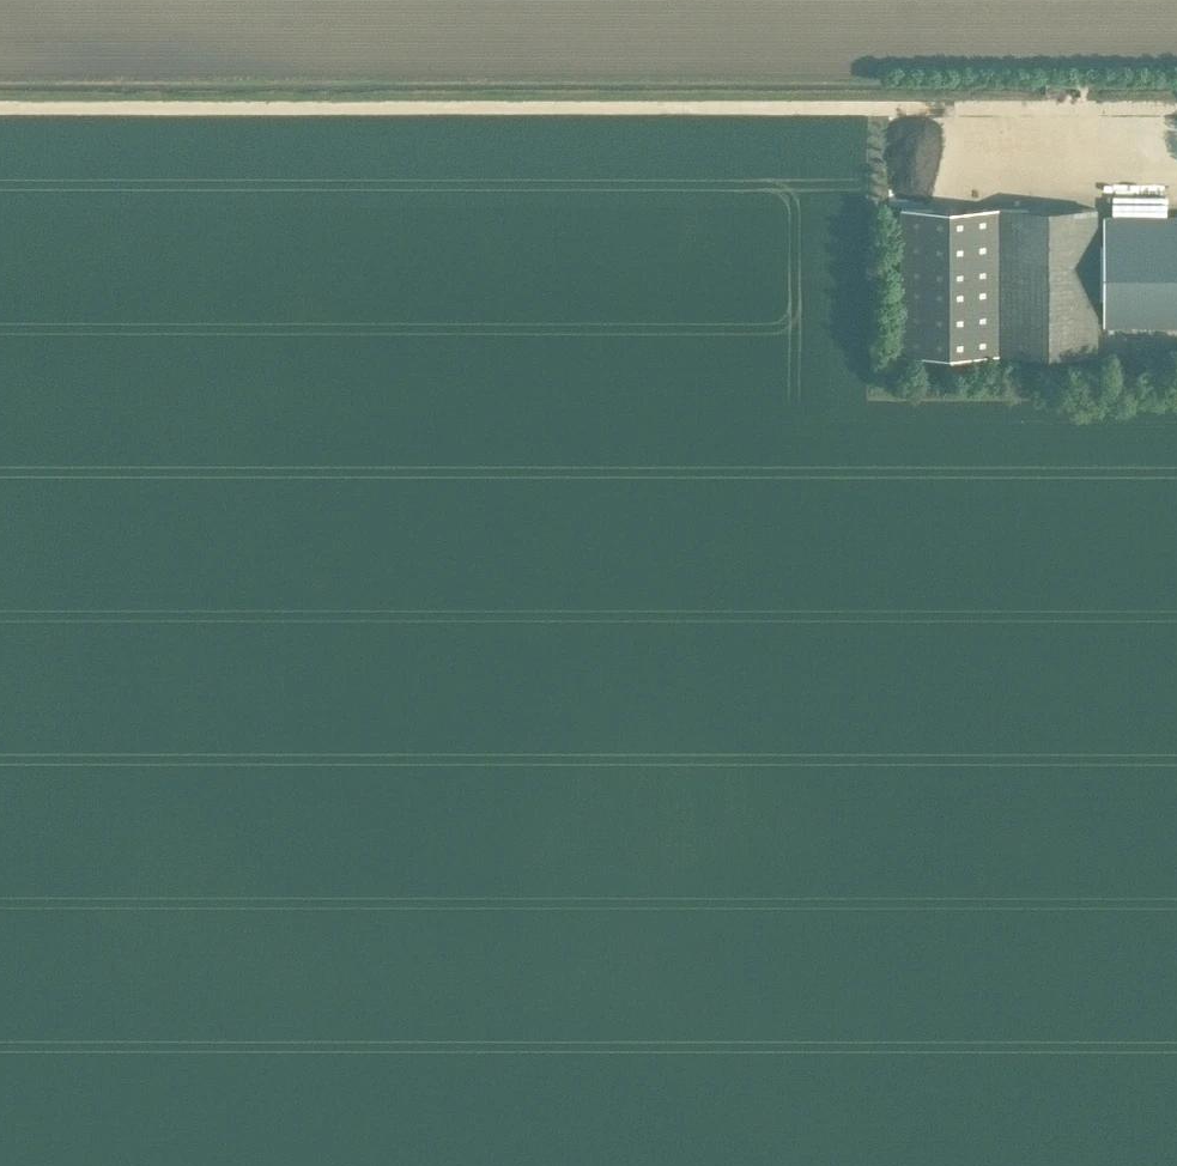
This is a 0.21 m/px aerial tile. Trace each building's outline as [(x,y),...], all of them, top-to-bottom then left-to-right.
[(901,209),(901,354),(1000,353),(1000,209),(901,209)] [(1096,353),(1096,210),(1000,209),(1000,353),(1096,353)] [(1105,217),(1105,325),(1176,325),(1176,217),(1105,217)]
